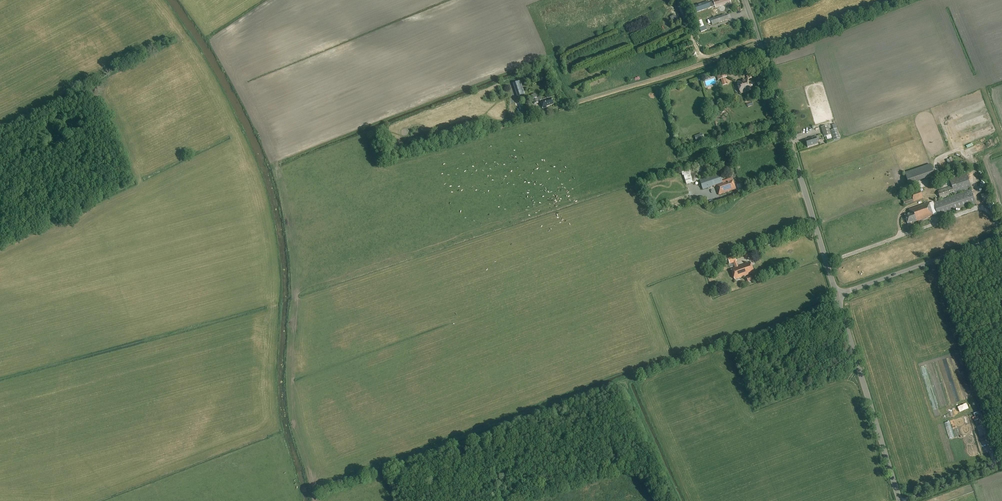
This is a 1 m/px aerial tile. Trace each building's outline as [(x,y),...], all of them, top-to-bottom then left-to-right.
[(730,0),(713,0),(714,2),(708,3),(708,2),(694,6),(696,13),(710,8),(710,7),(715,6),(715,7),(731,2),(730,0)] [(712,25),(726,20),(724,15),(710,19),(712,25)] [(715,73),(718,81),(720,80),(722,86),(727,85),(725,79),(727,78),(725,73),(731,71),(730,68),(715,73)] [(755,86),(754,82),(753,83),(753,82),(748,83),(747,80),(747,79),(737,82),(741,93),(751,90),(751,88),(755,86)] [(520,81),(513,84),(518,97),(525,94),(520,81)] [(537,98),(536,98),(535,94),(531,95),(534,104),(538,103),(538,102),(540,101),(542,109),(547,107),(546,107),(553,104),(551,98),(548,99),(548,98),(542,100),(541,97),(537,98)] [(824,138),(826,137),(827,140),(828,140),(828,141),(832,140),(828,128),(830,128),(830,125),(821,128),(824,138)] [(830,131),(833,141),(839,139),(836,129),(830,131)] [(806,140),(808,147),(817,144),(817,142),(819,141),(818,137),(815,138),(815,137),(806,140)] [(697,174),(715,167),(714,162),(699,167),(699,166),(694,168),(695,168),(689,170),(681,173),(682,176),(683,176),(686,185),(693,183),(692,181),(699,179),(697,174)] [(930,164),(904,173),(909,185),(934,176),(930,164)] [(703,190),(715,185),(719,195),(736,189),(732,178),(722,181),(719,174),(700,180),(703,190)] [(952,186),(938,191),(940,199),(971,188),(966,174),(949,180),(952,186)] [(908,198),(908,196),(902,198),(904,205),(913,201),(923,198),(920,190),(910,193),(912,197),(908,198)] [(971,190),(929,204),(929,203),(908,210),(910,214),(905,215),(907,223),(914,221),(915,222),(933,216),(933,215),(937,214),(938,217),(976,204),(971,190)] [(735,280),(754,273),(750,262),(738,267),(736,262),(737,262),(734,256),(728,258),(730,264),(733,263),(735,268),(731,269),(735,280)]
